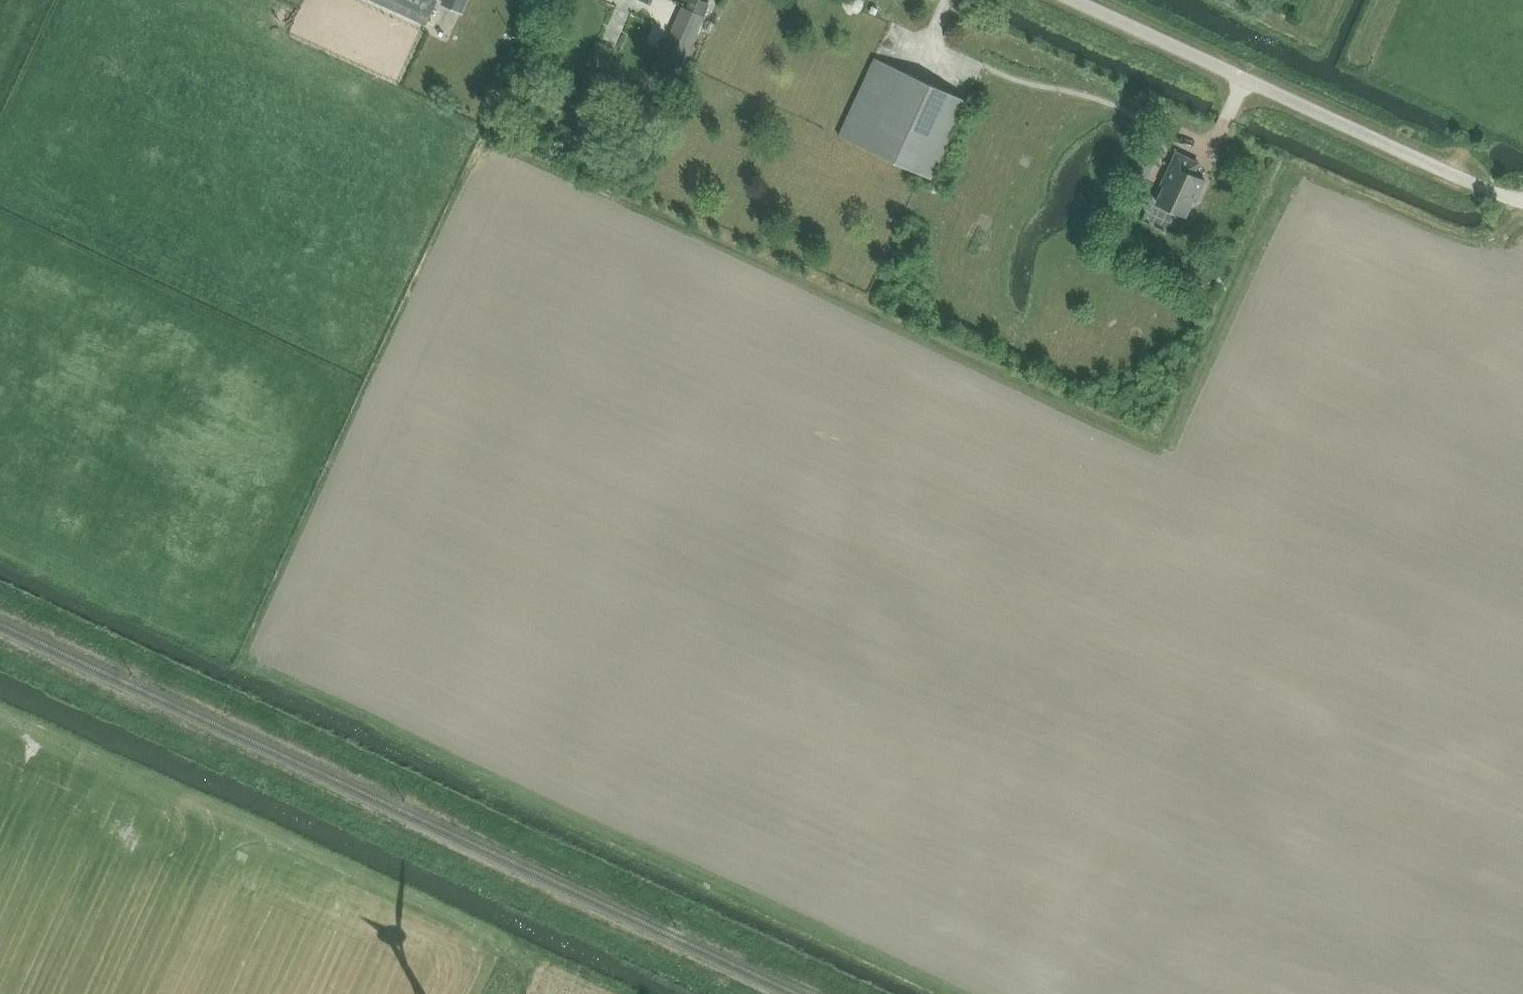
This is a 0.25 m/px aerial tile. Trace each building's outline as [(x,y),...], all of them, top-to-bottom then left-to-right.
[(428,12),(434,0),(401,0),(428,12)] [(442,4),(463,14),(470,0),(444,0),(442,4)] [(839,136),(931,179),(967,101),(875,58),(839,136)] [(1143,150),(1132,172),(1147,179),(1158,157),(1143,150)] [(1176,153),(1165,176),(1168,178),(1156,203),(1185,216),(1193,200),(1195,202),(1205,181),(1193,175),(1199,163),(1176,153)]
